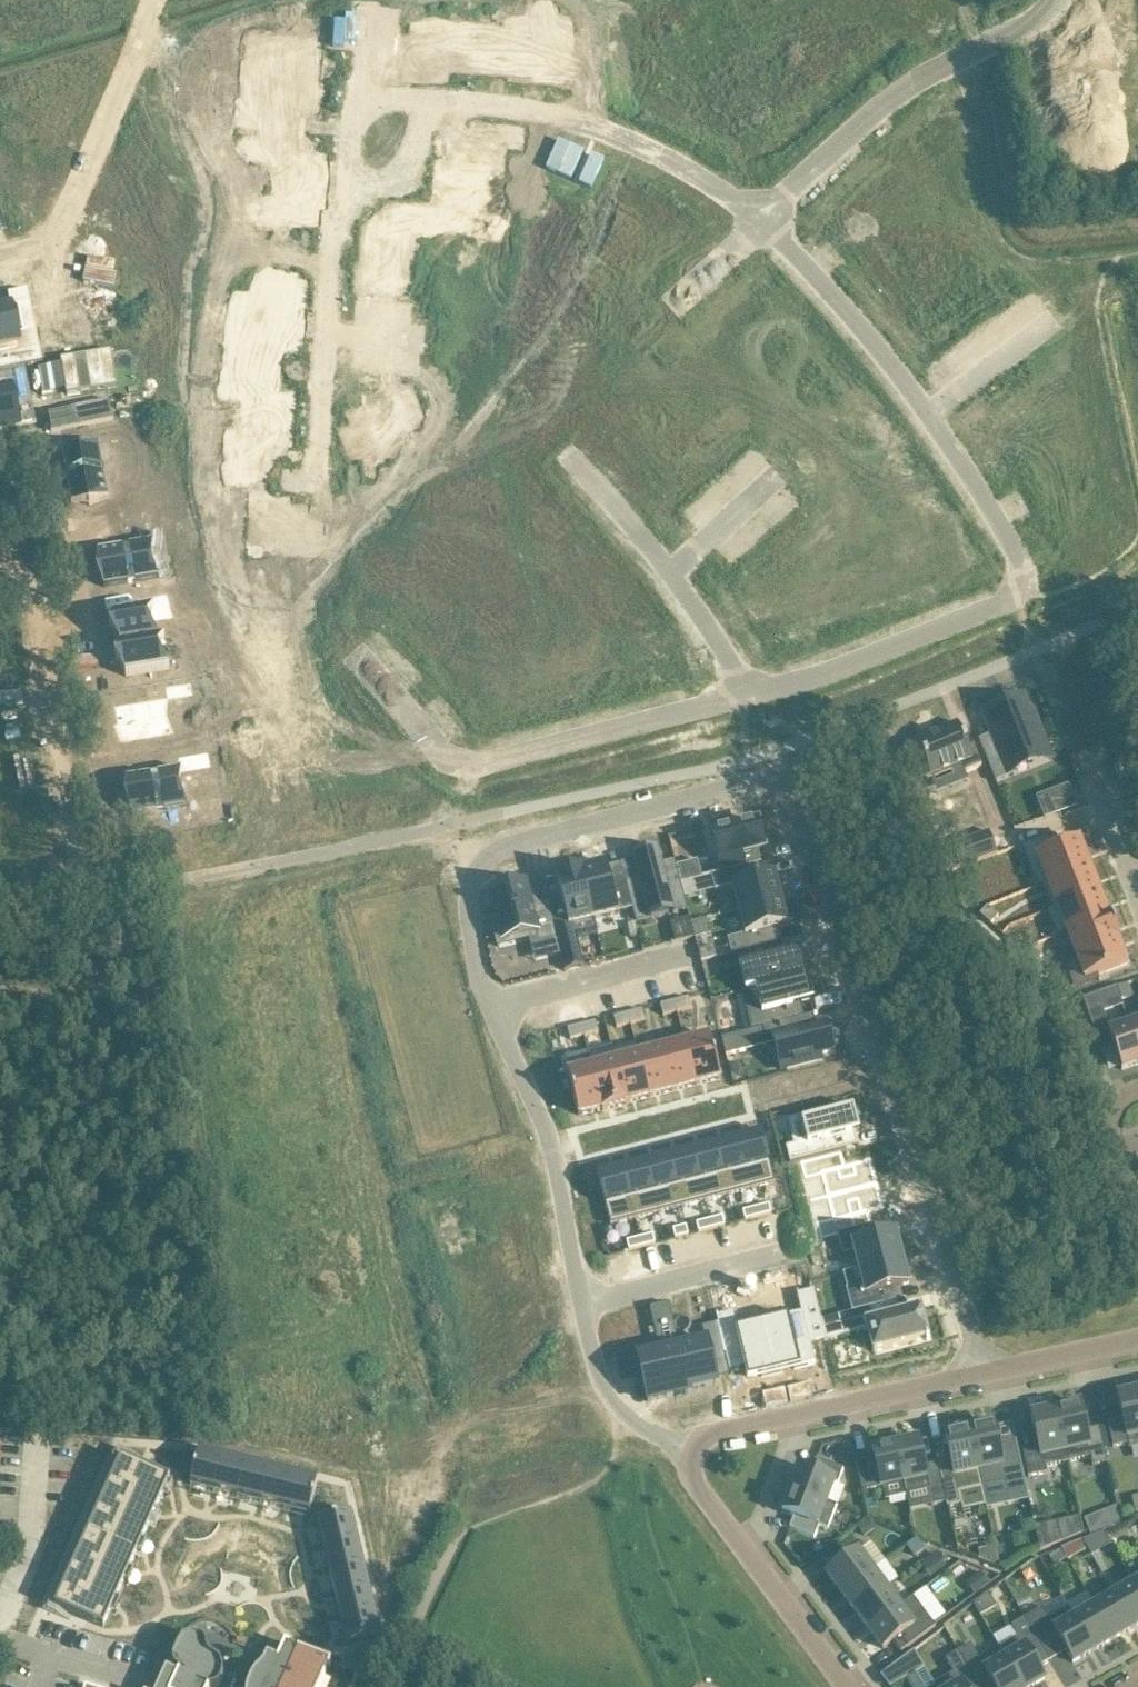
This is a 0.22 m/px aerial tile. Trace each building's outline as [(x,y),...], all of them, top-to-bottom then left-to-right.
[(247,63),(246,84),(258,84),(258,83),(291,85),(292,84),(292,69),(314,70),(315,45),(311,45),(312,25),(289,33),(288,43),(261,42),(259,64),(247,63)] [(245,103),(244,124),(289,126),(290,109),(311,110),(313,85),(292,84),(291,85),(258,83),(258,84),(257,104),(245,103)] [(449,164),(448,165),(481,166),(481,168),(496,168),(496,167),(496,145),(514,146),(515,126),(469,123),(468,141),(450,140),(449,164)] [(239,130),(239,140),(255,141),(255,131),(239,130)] [(261,138),(260,158),(283,160),(282,180),(282,181),(326,183),(327,159),(306,158),(307,141),(261,138)] [(440,163),(438,189),(452,190),(451,204),(479,205),(480,192),(482,192),(482,190),(480,190),(481,168),(481,166),(448,165),(449,164),(440,163)] [(272,201),(271,222),(273,222),(296,223),(320,224),(321,207),(324,207),(326,183),(282,181),(282,180),(275,179),(274,201),(272,201)] [(273,222),(273,233),(296,234),(296,223),(273,222)] [(947,235),(942,239),(949,247),(954,243),(947,235)] [(942,239),(935,244),(942,252),(949,247),(942,239)] [(912,260),(907,264),(913,271),(918,268),(912,260)] [(906,265),(900,268),(907,276),(912,271),(906,265)] [(239,302),(238,322),(261,324),(261,323),(284,324),(284,323),(284,308),(306,309),(307,284),(262,281),(262,283),(263,283),(262,303),(247,303),(239,302)] [(10,369),(42,362),(36,331),(24,333),(19,334),(13,308),(18,307),(31,305),(28,291),(9,294),(10,301),(0,303),(0,370),(10,369)] [(237,342),(236,363),(281,365),(282,348),(304,349),(305,324),(284,323),(284,324),(261,323),(261,324),(260,344),(237,342)] [(682,356),(674,364),(681,371),(689,363),(682,356)] [(709,362),(700,372),(707,380),(718,370),(709,362)] [(689,364),(681,371),(687,378),(695,370),(689,364)] [(21,425),(10,369),(0,370),(0,429),(21,425)] [(718,371),(708,381),(714,388),(725,379),(718,371)] [(231,376),(230,396),(252,397),(251,417),(249,417),(249,418),(295,421),(296,397),(275,395),(276,378),(231,376)] [(709,384),(699,393),(705,400),(715,391),(709,384)] [(395,389),(370,398),(373,407),(374,406),(388,441),(389,441),(411,432),(407,421),(420,416),(410,390),(397,394),(395,389)] [(715,391),(705,400),(712,407),(722,398),(715,391)] [(144,400),(86,412),(90,431),(147,422),(144,400)] [(355,426),(343,431),(356,467),(369,463),(370,464),(394,454),(389,441),(388,441),(374,406),(373,407),(351,415),(355,426)] [(735,412),(728,419),(733,425),(741,418),(735,412)] [(231,438),(230,459),(279,461),(280,444),(294,445),(295,421),(249,418),(249,419),(251,419),(250,439),(231,438)] [(741,418),(733,425),(739,432),(747,424),(741,418)] [(769,424),(761,432),(768,440),(776,433),(769,424)] [(50,447),(63,445),(60,431),(47,434),(50,447)] [(768,440),(775,447),(783,440),(777,432),(776,433),(768,440)] [(80,452),(62,450),(66,473),(67,473),(68,480),(68,481),(72,505),(90,507),(109,498),(105,474),(104,474),(103,467),(104,467),(100,443),(80,452)] [(251,469),(229,468),(228,481),(251,482),(251,469)] [(465,532),(458,538),(465,546),(472,538),(465,532)] [(457,540),(450,548),(460,558),(468,550),(457,540)] [(98,550),(97,571),(105,588),(129,584),(129,583),(136,582),(160,578),(152,562),(153,541),(130,545),(129,545),(130,545),(122,547),(122,546),(98,550)] [(491,557),(483,566),(490,573),(498,566),(491,557)] [(502,566),(495,573),(502,583),(510,574),(502,566)] [(484,574),(476,581),(483,590),(491,582),(484,574)] [(624,577),(614,587),(621,595),(632,585),(624,577)] [(491,582),(483,590),(493,601),(501,593),(491,582)] [(518,587),(510,593),(521,603),(525,595),(518,587)] [(614,587),(603,596),(611,605),(621,595),(614,587)] [(116,616),(110,628),(121,646),(159,640),(148,621),(154,609),(153,609),(156,600),(155,596),(144,598),(143,598),(145,611),(139,611),(116,616)] [(527,597),(521,603),(529,611),(535,603),(527,597)] [(595,605),(584,608),(586,618),(597,615),(595,605)] [(584,608),(573,610),(575,621),(586,618),(584,608)] [(556,615),(542,618),(545,629),(559,625),(556,615)] [(542,618),(531,621),(534,632),(545,629),(542,618)] [(491,624),(482,632),(490,640),(498,633),(491,624)] [(518,625),(506,628),(509,638),(520,635),(518,625)] [(482,632),(472,642),(480,650),(490,640),(482,632)] [(121,646),(115,659),(126,677),(170,669),(159,651),(165,639),(159,640),(121,646)] [(126,706),(119,728),(134,745),(189,736),(179,721),(180,698),(126,706)] [(991,736),(979,742),(996,784),(1017,776),(1009,757),(1045,743),(1033,712),(1030,713),(1024,698),(1012,703),(1012,702),(994,709),(995,710),(993,711),(983,715),(991,736)] [(920,742),(917,744),(922,756),(917,758),(926,780),(960,767),(963,775),(981,768),(974,748),(968,750),(967,749),(958,725),(939,732),(940,734),(920,742)] [(141,772),(126,791),(146,811),(208,803),(195,787),(198,762),(141,772)] [(1059,794),(1054,796),(1057,804),(1063,802),(1059,794)] [(734,829),(711,835),(721,873),(721,874),(755,865),(759,864),(756,851),(758,851),(765,849),(758,823),(741,827),(734,829)] [(989,834),(951,847),(959,870),(997,856),(989,834)] [(1048,839),(1022,849),(1038,890),(1043,888),(1042,886),(1089,868),(1079,842),(1054,852),(1048,839)] [(625,883),(632,910),(636,924),(651,920),(651,918),(672,912),(672,914),(688,910),(681,884),(681,883),(677,867),(675,861),(662,864),(658,849),(632,856),(638,879),(625,883)] [(581,871),(594,920),(595,920),(599,919),(631,910),(632,910),(625,883),(623,873),(620,874),(609,877),(608,872),(607,867),(606,864),(601,866),(581,871)] [(708,864),(693,867),(697,879),(711,877),(708,864)] [(721,874),(711,877),(715,891),(732,887),(739,911),(782,900),(775,874),(758,878),(755,865),(721,874)] [(1089,868),(1042,886),(1043,888),(1051,910),(1052,911),(1099,893),(1089,868)] [(552,902),(548,903),(550,912),(558,940),(557,940),(561,955),(566,972),(584,967),(578,942),(576,935),(573,936),(572,930),(571,926),(574,926),(593,920),(594,920),(581,871),(580,870),(579,870),(558,876),(557,876),(558,877),(556,877),(557,880),(560,890),(562,899),(552,902)] [(497,919),(491,921),(498,948),(500,947),(499,942),(528,935),(532,934),(534,933),(537,942),(538,945),(557,940),(558,940),(550,912),(549,912),(534,916),(532,909),(527,892),(525,886),(524,886),(503,892),(491,895),(494,908),(494,909),(496,916),(497,919)] [(1051,910),(1047,912),(1057,939),(1067,935),(1067,934),(1110,917),(1110,916),(1108,917),(1099,893),(1052,911),(1051,910)] [(745,935),(728,939),(732,954),(778,942),(775,929),(788,925),(782,900),(739,911),(745,935)] [(438,902),(423,905),(425,914),(440,910),(438,902)] [(1026,909),(1014,914),(1018,927),(1030,921),(1026,909)] [(440,910),(425,914),(427,923),(443,919),(440,910)] [(1110,917),(1067,934),(1067,935),(1076,956),(1119,939),(1110,917)] [(636,925),(628,927),(631,940),(640,938),(638,932),(636,925)] [(1119,939),(1076,956),(1076,957),(1085,980),(1098,975),(1127,963),(1118,941),(1119,940),(1119,939)] [(778,942),(732,954),(734,965),(739,964),(745,992),(753,990),(759,988),(804,977),(804,978),(807,977),(801,953),(800,950),(787,954),(783,940),(778,941),(778,942)] [(714,946),(698,950),(701,961),(704,960),(716,957),(714,946)] [(1055,948),(1041,954),(1046,963),(1059,957),(1055,948)] [(446,952),(431,956),(433,965),(449,961),(446,952)] [(1063,960),(1050,963),(1055,973),(1066,968),(1063,960)] [(449,961),(433,965),(435,973),(451,969),(449,961)] [(758,1011),(747,1014),(751,1032),(762,1029),(805,1018),(802,1004),(800,1000),(809,998),(804,978),(804,977),(759,988),(753,990),(758,1011)] [(1075,982),(1066,985),(1069,992),(1077,989),(1075,982)] [(1132,996),(1128,985),(1117,989),(1121,1000),(1132,996)] [(689,998),(675,1002),(677,1013),(691,1009),(689,998)] [(458,1002),(443,1005),(445,1014),(461,1010),(458,1002)] [(675,1002),(661,1006),(663,1016),(677,1013),(675,1002)] [(1129,1025),(1110,1032),(1104,1014),(1102,1008),(1088,1013),(1103,1055),(1115,1051),(1122,1071),(1137,1065),(1137,1050),(1129,1025)] [(461,1010),(445,1014),(447,1023),(463,1019),(461,1010)] [(642,1011),(628,1014),(631,1025),(645,1021),(642,1011)] [(628,1014),(614,1018),(617,1029),(631,1025),(628,1014)] [(805,1018),(762,1029),(766,1044),(775,1042),(783,1073),(823,1062),(821,1055),(829,1053),(833,1052),(831,1045),(832,1045),(828,1032),(826,1026),(822,1027),(813,1029),(810,1016),(805,1018)] [(1129,1025),(1137,1050),(1137,1022),(1129,1025)] [(596,1023),(582,1026),(585,1037),(599,1033),(596,1023)] [(582,1026),(568,1030),(571,1040),(585,1037),(582,1026)] [(722,1037),(721,1038),(726,1056),(727,1056),(744,1051),(740,1033),(722,1037)] [(710,1037),(686,1044),(697,1086),(721,1080),(710,1037)] [(686,1044),(662,1050),(673,1092),(697,1086),(686,1044)] [(637,1045),(612,1052),(615,1062),(616,1062),(627,1106),(629,1105),(628,1104),(650,1098),(639,1056),(640,1056),(637,1045)] [(479,1049),(464,1053),(466,1061),(481,1058),(479,1049)] [(640,1056),(639,1056),(650,1098),(673,1092),(662,1050),(640,1056)] [(481,1058),(466,1061),(468,1070),(469,1070),(483,1066),(481,1058)] [(615,1062),(593,1068),(604,1112),(627,1106),(616,1062),(615,1062)] [(593,1068),(568,1074),(579,1117),(602,1111),(603,1112),(604,1112),(593,1068)] [(501,1099),(486,1102),(488,1111),(503,1107),(501,1099)] [(807,1142),(786,1148),(790,1164),(834,1152),(831,1139),(855,1133),(860,1132),(854,1108),(826,1115),(825,1111),(801,1117),(807,1142)] [(762,1132),(738,1138),(752,1190),(776,1184),(762,1132)] [(738,1138),(715,1144),(728,1196),(752,1190),(738,1138)] [(715,1144),(691,1150),(705,1202),(728,1196),(715,1144)] [(691,1150),(668,1156),(681,1208),(705,1202),(691,1150)] [(834,1152),(790,1164),(794,1178),(811,1174),(818,1198),(871,1184),(865,1160),(839,1166),(834,1152)] [(668,1156),(644,1163),(658,1214),(681,1208),(668,1156)] [(644,1163),(621,1169),(634,1220),(658,1214),(644,1163)] [(621,1169),(597,1175),(611,1227),(634,1220),(621,1169)] [(823,1224),(807,1229),(811,1242),(837,1234),(863,1227),(860,1214),(878,1209),(871,1184),(818,1198),(817,1198),(823,1224)] [(536,1195),(520,1199),(522,1208),(538,1204),(536,1195)] [(769,1206),(756,1209),(758,1218),(771,1214),(769,1206)] [(756,1209),(743,1212),(745,1221),(758,1218),(756,1209)] [(723,1218),(710,1221),(712,1230),(725,1227),(723,1218)] [(710,1221),(697,1224),(699,1233),(712,1230),(710,1221)] [(871,1225),(837,1234),(843,1255),(855,1252),(859,1270),(902,1259),(896,1233),(875,1238),(871,1225)] [(686,1227),(673,1231),(676,1239),(689,1236),(686,1227)] [(653,1236),(640,1239),(642,1248),(655,1245),(653,1236)] [(640,1239),(627,1242),(629,1251),(642,1248),(640,1239)] [(847,1290),(846,1290),(852,1313),(882,1305),(878,1292),(899,1287),(909,1284),(902,1259),(859,1270),(863,1285),(847,1290)] [(796,1267),(802,1293),(813,1290),(807,1264),(796,1267)] [(546,1266),(531,1270),(533,1279),(549,1275),(546,1266)] [(549,1275),(533,1279),(535,1287),(551,1283),(549,1275)] [(728,1294),(726,1285),(710,1289),(712,1298),(728,1294)] [(797,1315),(770,1322),(782,1373),(783,1373),(794,1370),(815,1365),(813,1357),(810,1346),(826,1342),(813,1290),(802,1293),(796,1294),(801,1314),(797,1315)] [(852,1313),(839,1316),(845,1337),(868,1331),(873,1353),(926,1340),(927,1340),(929,1340),(921,1308),(919,1309),(919,1310),(908,1312),(905,1299),(903,1300),(882,1305),(852,1313)] [(670,1305),(650,1309),(655,1329),(674,1324),(670,1305)] [(733,1313),(716,1317),(718,1325),(725,1355),(729,1372),(745,1368),(747,1376),(747,1378),(748,1381),(762,1378),(782,1373),(770,1322),(743,1328),(737,1330),(733,1313)] [(698,1343),(680,1348),(690,1391),(709,1387),(717,1385),(716,1380),(713,1366),(711,1359),(718,1357),(725,1355),(718,1325),(703,1328),(704,1334),(706,1342),(698,1343)] [(566,1344),(550,1348),(552,1356),(568,1352),(566,1344)] [(679,1348),(632,1358),(634,1368),(636,1375),(637,1381),(643,1380),(648,1403),(650,1402),(678,1396),(690,1393),(690,1391),(680,1348),(679,1348)] [(568,1352),(552,1356),(554,1365),(570,1361),(568,1352)] [(1137,1449),(1137,1392),(1118,1397),(1122,1416),(1107,1419),(1113,1448),(1128,1444),(1130,1451),(1137,1449)] [(1081,1405),(1056,1410),(1068,1463),(1092,1457),(1094,1465),(1107,1462),(1098,1421),(1085,1423),(1081,1405)] [(1040,1452),(1024,1455),(1030,1479),(1047,1475),(1045,1468),(1068,1463),(1056,1410),(1032,1416),(1040,1452)] [(596,1419),(580,1423),(582,1431),(598,1427),(596,1419)] [(993,1424),(968,1430),(977,1471),(981,1486),(1006,1481),(1009,1496),(1027,1492),(1020,1462),(1016,1442),(998,1446),(994,1431),(993,1424)] [(949,1459),(938,1461),(947,1503),(948,1507),(961,1504),(958,1491),(981,1486),(977,1471),(968,1430),(944,1435),(949,1459)] [(918,1441),(894,1446),(903,1483),(905,1492),(928,1487),(932,1506),(947,1503),(938,1461),(923,1465),(918,1441)] [(874,1461),(857,1465),(860,1478),(863,1492),(880,1488),(883,1488),(886,1500),(905,1495),(905,1492),(903,1483),(894,1446),(871,1451),(874,1461)] [(199,1451),(191,1485),(215,1491),(223,1456),(199,1451)] [(223,1456),(215,1491),(238,1497),(247,1462),(223,1456)] [(122,1457),(111,1481),(160,1503),(164,1494),(169,1483),(170,1479),(122,1457)] [(790,1490),(826,1503),(834,1483),(837,1485),(843,1470),(816,1460),(811,1472),(799,1468),(790,1490)] [(247,1462),(238,1497),(262,1502),(270,1468),(247,1462)] [(270,1468),(262,1502),(286,1508),(294,1474),(270,1468)] [(294,1474),(286,1508),(310,1514),(318,1479),(294,1474)] [(111,1481),(98,1510),(147,1532),(151,1523),(156,1512),(160,1503),(111,1481)] [(837,1507),(826,1503),(790,1490),(782,1512),(794,1517),(790,1529),(815,1539),(819,1526),(828,1530),(837,1507)] [(1117,1507),(1101,1514),(1108,1531),(1120,1526),(1117,1507)] [(98,1510),(85,1540),(134,1561),(138,1552),(143,1541),(147,1532),(98,1510)] [(352,1513),(317,1522),(323,1546),(358,1537),(352,1513)] [(868,1520),(857,1528),(863,1537),(875,1529),(868,1520)] [(1035,1526),(1040,1551),(1062,1542),(1057,1521),(1035,1526)] [(358,1537),(323,1546),(329,1569),(363,1561),(358,1537)] [(1091,1538),(1083,1541),(1088,1550),(1091,1556),(1099,1551),(1091,1538)] [(85,1540),(72,1569),(121,1591),(125,1582),(130,1570),(134,1561),(85,1540)] [(916,1540),(906,1549),(914,1559),(924,1550),(916,1540)] [(1069,1546),(1061,1549),(1061,1550),(1067,1559),(1068,1561),(1088,1550),(1083,1541),(1082,1540),(1069,1546)] [(1000,1569),(996,1549),(980,1553),(983,1562),(1000,1569)] [(871,1569),(857,1550),(826,1573),(840,1592),(871,1569)] [(1061,1550),(1050,1557),(1055,1566),(1067,1559),(1061,1550)] [(363,1561),(329,1569),(334,1593),(369,1585),(363,1561)] [(72,1569),(55,1607),(104,1628),(112,1611),(117,1599),(121,1591),(72,1569)] [(840,1592),(854,1610),(885,1587),(871,1569),(840,1592)] [(1137,1590),(1137,1569),(1129,1574),(1135,1584),(1137,1590)] [(967,1583),(976,1594),(991,1583),(982,1571),(967,1583)] [(1115,1596),(1134,1629),(1137,1626),(1137,1590),(1135,1584),(1115,1596)] [(369,1585),(334,1593),(340,1617),(375,1608),(369,1585)] [(1134,1629),(1115,1596),(1109,1586),(1089,1597),(1095,1608),(1114,1640),(1134,1629)] [(885,1587),(854,1610),(868,1628),(898,1606),(885,1587)] [(989,1593),(973,1604),(980,1615),(996,1606),(989,1593)] [(900,1608),(898,1606),(868,1628),(882,1647),(892,1640),(901,1653),(935,1628),(934,1626),(913,1598),(900,1608)] [(375,1608),(340,1617),(346,1641),(381,1632),(375,1608)] [(1114,1640),(1095,1608),(1075,1619),(1094,1652),(1114,1640)] [(1039,1644),(1056,1634),(1073,1664),(1094,1652),(1075,1619),(1069,1609),(1049,1620),(1042,1609),(1025,1619),(1039,1644)] [(998,1649),(1004,1659),(1020,1686),(1032,1686),(1044,1680),(1019,1637),(998,1649)] [(174,1658),(173,1660),(173,1661),(173,1663),(173,1665),(174,1667),(175,1668),(176,1670),(177,1671),(179,1672),(178,1674),(166,1669),(158,1686),(218,1686),(219,1686),(220,1685),(221,1683),(222,1680),(223,1671),(223,1669),(222,1667),(222,1665),(220,1663),(219,1661),(217,1660),(216,1659),(214,1657),(212,1657),(211,1656),(210,1655),(209,1654),(208,1653),(207,1651),(207,1650),(207,1648),(207,1646),(206,1644),(205,1642),(204,1641),(203,1640),(201,1639),(192,1638),(190,1638),(188,1639),(186,1640),(184,1641),(182,1642),(181,1644),(179,1646),(178,1648),(174,1658)] [(319,1680),(323,1682),(331,1664),(285,1644),(278,1659),(267,1655),(264,1662),(261,1666),(257,1670),(253,1674),(251,1679),(249,1683),(247,1686),(316,1686),(319,1680)] [(998,1649),(980,1660),(971,1645),(960,1652),(972,1673),(974,1677),(983,1671),(993,1686),(1020,1686),(1004,1659),(998,1649)] [(915,1651),(898,1663),(907,1678),(925,1668),(915,1651)] [(960,1652),(946,1660),(953,1673),(958,1681),(972,1673),(960,1652)]
